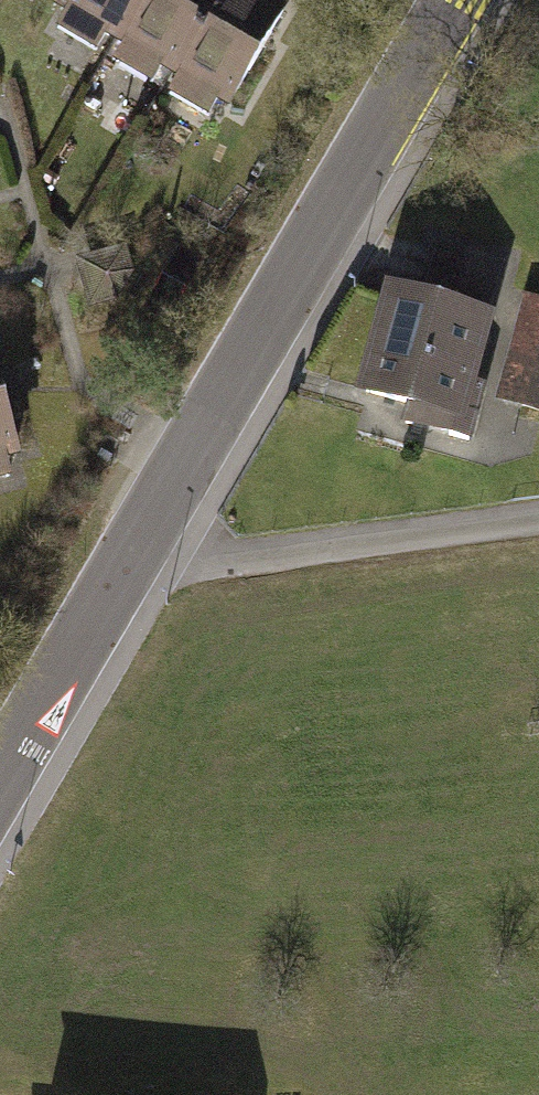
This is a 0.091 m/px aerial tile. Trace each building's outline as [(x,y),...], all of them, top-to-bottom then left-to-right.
[(55,4),(67,10),(56,28),(95,50),(103,37),(112,42),(136,0),(57,0),(55,4)] [(112,42),(119,46),(110,62),(150,85),(160,68),(171,74),(214,0),(136,0),(112,42)] [(171,74),(176,77),(166,94),(207,118),(214,108),(225,114),(290,3),(284,0),(214,0),(171,74)] [(434,243),(419,298),(490,317),(504,262),(434,243)] [(473,382),(490,317),(419,298),(380,288),(351,397),(404,411),(401,424),(469,442),(484,385),(473,382)] [(521,294),(493,400),(538,413),(538,299),(521,294)] [(14,475),(10,463),(23,459),(0,378),(0,479),(14,475)]
